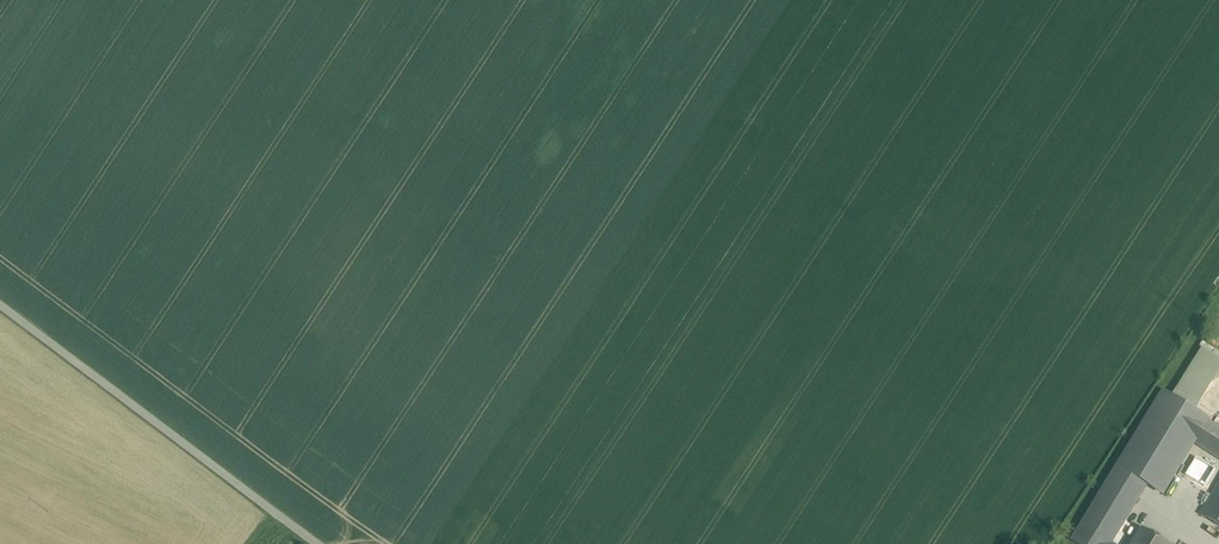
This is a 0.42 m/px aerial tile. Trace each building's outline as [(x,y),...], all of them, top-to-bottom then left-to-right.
[(1218,370),(1218,358),(1201,346),(1170,397),(1172,398),(1193,412),(1218,370)] [(1104,542),(1143,479),(1162,491),(1192,441),(1192,440),(1205,419),(1193,412),(1172,398),(1101,516),(1084,543),(1107,543),(1104,542)] [(1205,419),(1192,440),(1199,444),(1212,423),(1205,419)] [(1212,423),(1199,444),(1218,457),(1218,428),(1212,423)] [(1214,468),(1195,457),(1191,463),(1211,475),(1214,468)] [(1211,475),(1191,463),(1184,475),(1203,487),(1211,475)] [(1200,515),(1218,526),(1218,482),(1200,515)] [(1077,534),(1073,532),(1070,538),(1080,543),(1084,543),(1101,516),(1092,510),(1077,534)] [(1133,543),(1167,543),(1142,529),(1133,543)]
